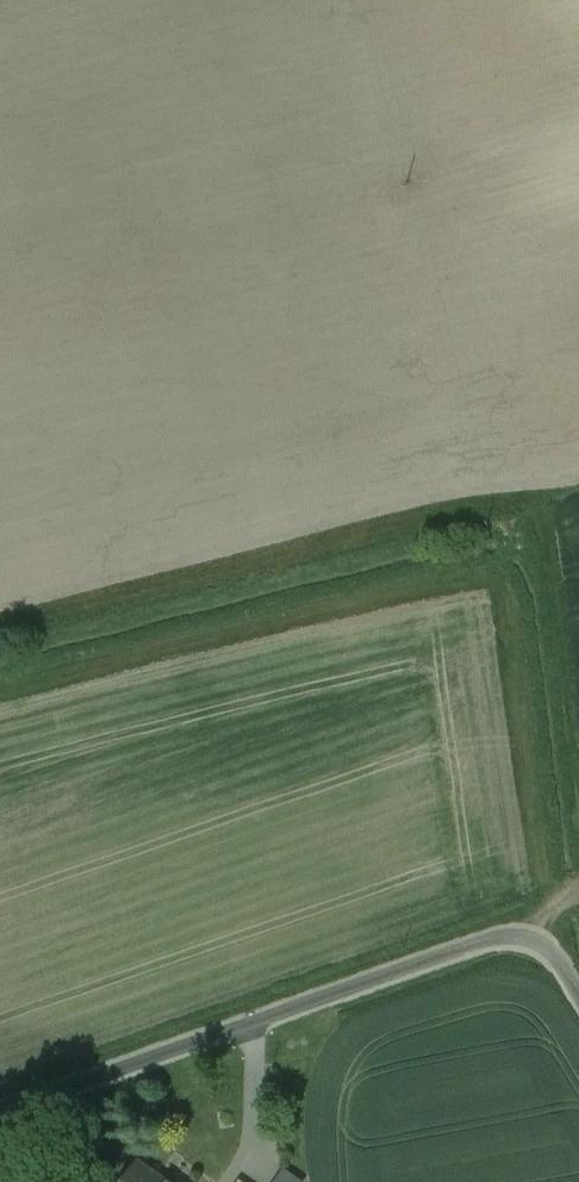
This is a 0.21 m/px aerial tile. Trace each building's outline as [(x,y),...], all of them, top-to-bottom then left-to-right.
[(138,1163),(126,1181),(166,1181),(138,1163)] [(307,1180),(284,1165),(273,1181),(305,1181),(307,1180)]
